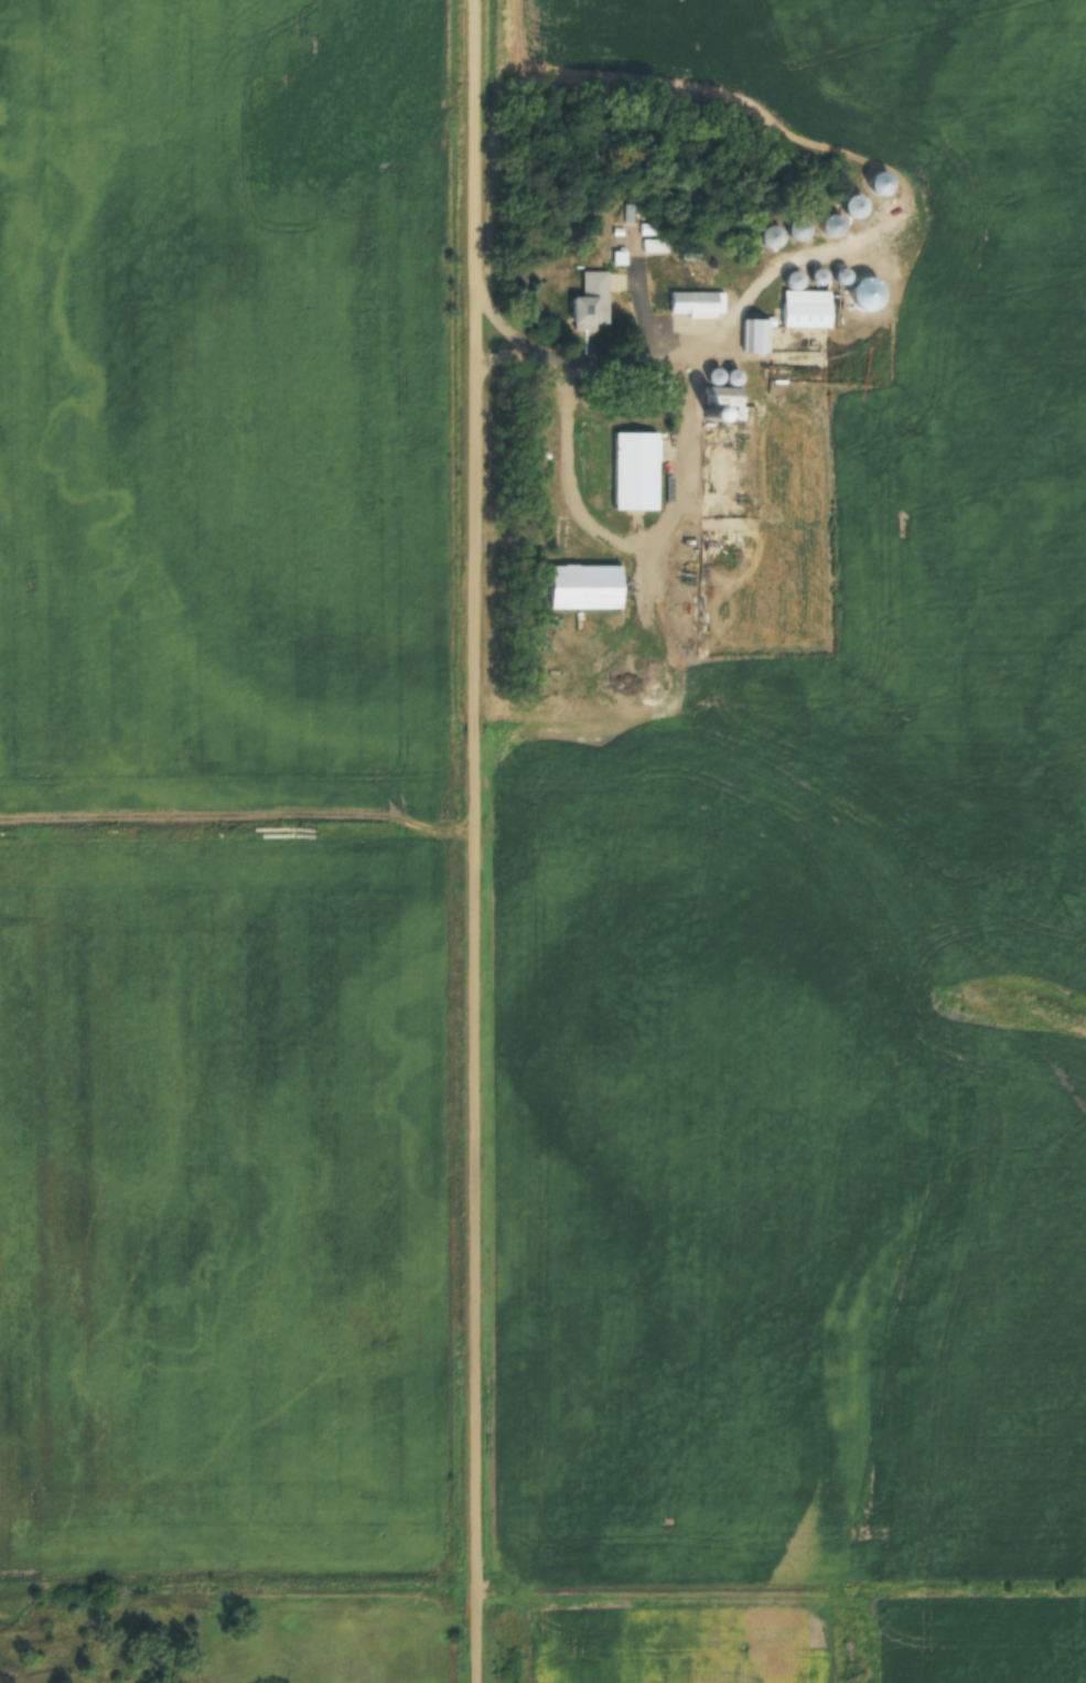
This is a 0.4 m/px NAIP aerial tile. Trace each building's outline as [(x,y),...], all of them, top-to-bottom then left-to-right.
[(796,220),(796,238),(814,239),(814,221),(796,220)] [(828,270),(816,271),(816,284),(829,284),(828,270)] [(583,271),(583,297),(576,297),(575,330),(597,330),(598,324),(609,324),(610,271),(583,271)] [(731,314),(731,271),(719,271),(719,292),(671,292),(670,316),(721,317),(721,314),(731,314)] [(835,291),(787,291),(787,327),(835,327),(835,291)] [(743,352),(772,352),(772,319),(743,319),(743,352)] [(748,387),(708,386),(708,404),(747,405),(748,387)] [(616,432),(615,508),(661,509),(661,432),(616,432)] [(627,565),(554,565),(555,609),(627,608),(627,565)]
